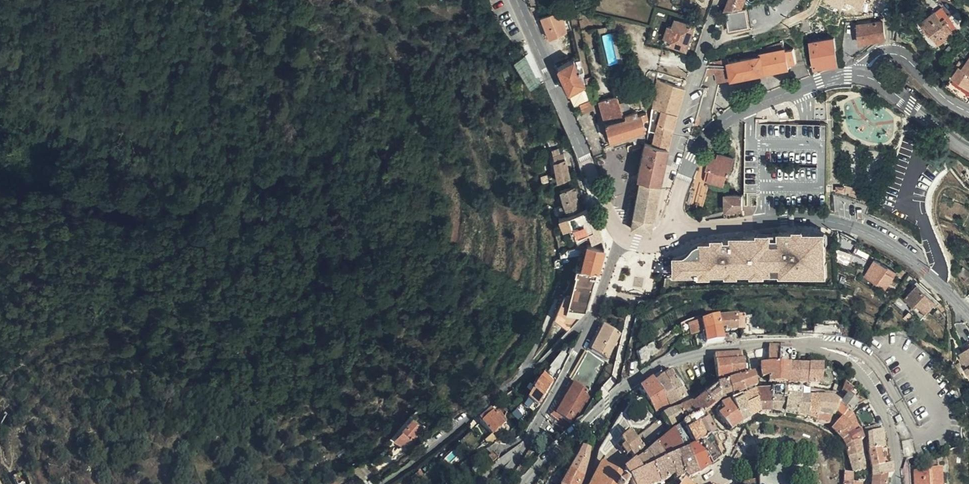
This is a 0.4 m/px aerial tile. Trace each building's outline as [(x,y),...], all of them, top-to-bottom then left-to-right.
[(726,10),(744,6),(746,0),(729,0),(726,10)] [(942,5),(918,23),(933,45),(937,46),(940,44),(938,40),(954,29),(956,33),(960,30),(942,5)] [(546,14),(540,16),(549,39),(567,32),(561,9),(546,14)] [(728,14),(731,29),(749,26),(746,11),(728,14)] [(668,43),(688,49),(696,25),(676,19),(674,27),(669,26),(665,37),(670,39),(668,43)] [(809,19),(805,19),(805,21),(803,21),(801,30),(810,29),(809,19)] [(860,44),(887,39),(883,20),(857,24),(860,44)] [(954,29),(938,40),(940,44),(956,33),(954,29)] [(897,30),(896,42),(897,42),(906,43),(907,30),(897,30)] [(816,68),(839,63),(834,37),(810,42),(816,68)] [(727,59),(712,62),(715,75),(717,83),(790,67),(790,65),(797,63),(793,48),(787,50),(786,47),(761,53),(762,55),(728,62),(727,59)] [(527,55),(514,61),(532,89),(541,84),(527,55)] [(966,63),(963,67),(960,66),(947,84),(968,101),(968,100),(968,58),(966,63)] [(558,67),(575,104),(590,98),(590,97),(574,60),(558,67)] [(708,63),(704,77),(715,75),(712,62),(708,63)] [(593,75),(585,76),(588,92),(596,90),(593,75)] [(656,79),(646,141),(668,146),(684,87),(656,79)] [(598,99),(604,121),(637,112),(636,108),(622,112),(616,94),(598,99)] [(637,112),(604,121),(611,144),(638,136),(645,134),(643,129),(646,128),(643,118),(641,111),(637,112)] [(644,142),(636,178),(639,178),(659,183),(668,146),(646,141),(644,142)] [(561,149),(559,146),(551,147),(554,158),(563,155),(561,149)] [(711,171),(708,181),(723,185),(727,175),(729,175),(734,159),(719,154),(717,159),(711,157),(707,170),(711,171)] [(563,155),(554,158),(559,177),(568,174),(563,155)] [(563,198),(576,193),(572,178),(566,180),(567,186),(561,188),(563,198)] [(659,183),(639,178),(639,182),(636,197),(633,216),(652,219),(659,183)] [(639,182),(631,181),(628,196),(636,197),(639,182)] [(560,215),(581,209),(576,193),(563,198),(557,200),(552,202),(557,216),(560,215)] [(727,218),(743,216),(742,209),(742,196),(726,196),(725,212),(726,212),(726,218),(727,218)] [(588,206),(584,208),(581,209),(560,215),(564,228),(574,226),(571,217),(582,215),(585,223),(587,230),(591,229),(593,238),(601,237),(598,226),(595,212),(590,214),(588,206)] [(585,223),(582,215),(571,217),(574,226),(585,223)] [(650,231),(652,219),(633,216),(631,227),(650,231)] [(576,235),(588,234),(587,230),(585,223),(574,226),(576,235)] [(676,255),(676,276),(829,276),(829,228),(760,230),(760,234),(734,234),(734,239),(702,240),(698,242),(692,249),(687,253),(681,254),(676,255)] [(841,248),(852,252),(856,242),(841,234),(841,248)] [(568,267),(577,268),(581,269),(585,246),(564,247),(562,247),(562,252),(569,252),(568,267)] [(599,272),(603,251),(585,246),(581,269),(596,271),(599,272)] [(886,290),(896,273),(875,260),(865,277),(886,290)] [(591,299),(594,300),(596,291),(593,291),(596,271),(581,269),(577,268),(575,274),(580,277),(576,296),(591,299)] [(964,268),(959,273),(966,280),(965,281),(968,285),(968,284),(968,279),(967,278),(968,276),(968,273),(964,268)] [(922,319),(940,299),(934,293),(932,295),(919,283),(904,299),(910,305),(909,306),(912,308),(912,309),(922,319)] [(591,309),(591,299),(576,296),(570,296),(561,320),(575,329),(591,309)] [(912,318),(907,312),(901,318),(906,324),(912,318)] [(701,318),(679,327),(682,337),(687,336),(685,328),(702,324),(701,318)] [(688,335),(689,338),(692,337),(702,334),(719,330),(724,329),(725,331),(736,330),(735,320),(735,318),(717,320),(702,324),(685,328),(687,336),(688,335)] [(749,319),(738,320),(739,330),(743,330),(743,328),(750,328),(749,319)] [(599,325),(587,350),(588,350),(607,361),(620,336),(599,325)] [(702,334),(705,345),(722,341),(723,341),(721,335),(719,330),(702,334)] [(692,337),(696,350),(698,349),(705,345),(702,334),(692,337)] [(526,355),(533,360),(540,346),(537,345),(532,342),(526,355)] [(965,348),(967,350),(961,355),(968,367),(967,369),(968,372),(968,345),(965,348)] [(790,349),(780,348),(779,365),(768,365),(760,366),(761,378),(768,377),(768,382),(788,382),(790,349)] [(779,365),(780,348),(768,348),(768,365),(779,365)] [(799,353),(790,349),(788,382),(798,383),(799,366),(799,353)] [(605,363),(587,353),(574,374),(549,417),(569,428),(577,413),(581,415),(592,396),(588,393),(605,363)] [(713,356),(716,379),(730,378),(744,374),(742,361),(738,362),(738,354),(713,356)] [(799,366),(798,383),(820,384),(821,366),(799,366)] [(660,374),(659,374),(673,396),(677,402),(686,398),(667,370),(660,374)] [(659,374),(650,381),(663,400),(673,396),(659,374)] [(752,375),(739,380),(743,393),(756,388),(752,375)] [(536,385),(546,392),(549,387),(539,380),(536,385)] [(743,393),(739,380),(727,383),(732,398),(743,393)] [(663,400),(650,381),(638,390),(655,414),(667,407),(663,400)] [(843,387),(840,392),(845,398),(840,404),(835,414),(840,418),(846,412),(848,414),(849,413),(856,404),(857,405),(863,401),(844,382),(843,387)] [(732,398),(727,383),(715,386),(716,387),(720,401),(732,398)] [(836,384),(833,391),(840,394),(840,392),(843,387),(836,384)] [(537,406),(546,392),(536,385),(527,400),(537,406)] [(720,401),(716,387),(705,396),(712,407),(720,401)] [(770,413),(783,414),(785,390),(770,390),(770,392),(770,413)] [(796,416),(800,390),(785,390),(783,414),(796,416)] [(796,416),(807,418),(809,398),(808,393),(800,390),(796,416)] [(759,413),(770,413),(770,392),(754,393),(759,413)] [(749,419),(759,413),(754,393),(740,398),(749,419)] [(673,396),(663,400),(667,407),(677,402),(673,396)] [(712,407),(705,396),(692,406),(691,405),(679,409),(683,420),(686,424),(691,431),(704,423),(700,417),(708,410),(712,407)] [(831,414),(835,414),(840,404),(831,397),(816,397),(816,398),(816,410),(831,414)] [(741,423),(749,419),(740,398),(729,403),(741,423)] [(829,424),(831,414),(816,410),(816,398),(809,398),(807,418),(829,424)] [(615,412),(621,402),(618,400),(612,411),(615,412)] [(730,431),(741,423),(729,403),(719,407),(722,413),(717,416),(721,422),(730,431)] [(478,422),(492,437),(505,424),(505,423),(504,421),(504,413),(496,405),(478,422)] [(858,415),(867,409),(866,406),(857,412),(858,415)] [(683,420),(679,409),(667,413),(662,417),(670,428),(683,420)] [(854,435),(859,432),(852,417),(849,413),(848,414),(846,412),(840,418),(848,424),(854,435)] [(842,441),(854,435),(848,424),(840,418),(840,419),(830,429),(839,438),(842,441)] [(415,435),(424,447),(438,426),(427,419),(415,435)] [(706,422),(704,423),(691,431),(686,424),(681,427),(692,449),(697,446),(700,450),(709,444),(714,437),(706,422)] [(553,441),(561,433),(555,427),(547,434),(553,441)] [(692,449),(681,427),(673,432),(684,453),(686,452),(697,476),(710,467),(700,450),(697,446),(692,449)] [(878,427),(865,429),(866,435),(880,432),(878,427)] [(684,453),(673,432),(663,440),(675,457),(684,453)] [(862,440),(859,432),(854,435),(842,441),(842,442),(845,446),(858,442),(862,440)] [(881,435),(881,432),(880,432),(866,435),(868,451),(882,450),(881,435)] [(421,451),(424,447),(415,435),(409,443),(421,451)] [(628,435),(619,443),(623,448),(628,455),(632,459),(643,451),(628,435)] [(755,435),(750,438),(756,447),(762,446),(766,447),(770,449),(777,450),(778,437),(755,435)] [(716,437),(714,437),(709,444),(718,461),(724,457),(724,454),(721,448),(723,446),(724,442),(722,439),(720,437),(718,436),(716,437)] [(6,438),(2,449),(8,452),(13,441),(6,438)] [(675,457),(663,440),(655,448),(654,448),(645,455),(654,466),(660,464),(675,457)] [(861,455),(858,442),(845,446),(848,458),(861,455)] [(709,444),(700,450),(710,467),(718,461),(709,444)] [(477,455),(484,450),(481,446),(474,451),(477,455)] [(623,448),(619,451),(625,458),(628,455),(623,448)] [(532,452),(528,450),(511,479),(514,481),(532,452)] [(889,466),(887,450),(886,450),(882,450),(868,451),(871,468),(889,466)] [(586,465),(588,453),(580,451),(568,473),(582,480),(586,465)] [(686,452),(684,453),(675,457),(683,477),(688,480),(697,476),(686,452)] [(491,464),(496,460),(491,455),(486,459),(491,464)] [(654,466),(645,455),(631,465),(632,465),(638,475),(650,469),(654,466)] [(863,472),(861,455),(848,458),(853,473),(857,481),(864,481),(863,472)] [(683,477),(675,457),(660,464),(667,480),(672,477),(674,481),(683,477)] [(660,464),(654,466),(650,469),(658,483),(660,483),(667,480),(660,464)] [(632,465),(623,473),(627,480),(626,481),(628,483),(658,483),(650,469),(638,475),(632,465)] [(891,476),(890,466),(889,466),(871,468),(871,478),(886,477),(891,476)] [(470,472),(474,476),(480,471),(475,467),(470,472)] [(620,483),(622,479),(617,476),(599,467),(590,483),(620,483)] [(937,470),(914,471),(915,483),(938,483),(937,470)] [(582,480),(568,473),(562,483),(581,483),(582,480)] [(843,474),(843,483),(851,483),(851,476),(843,474)]
